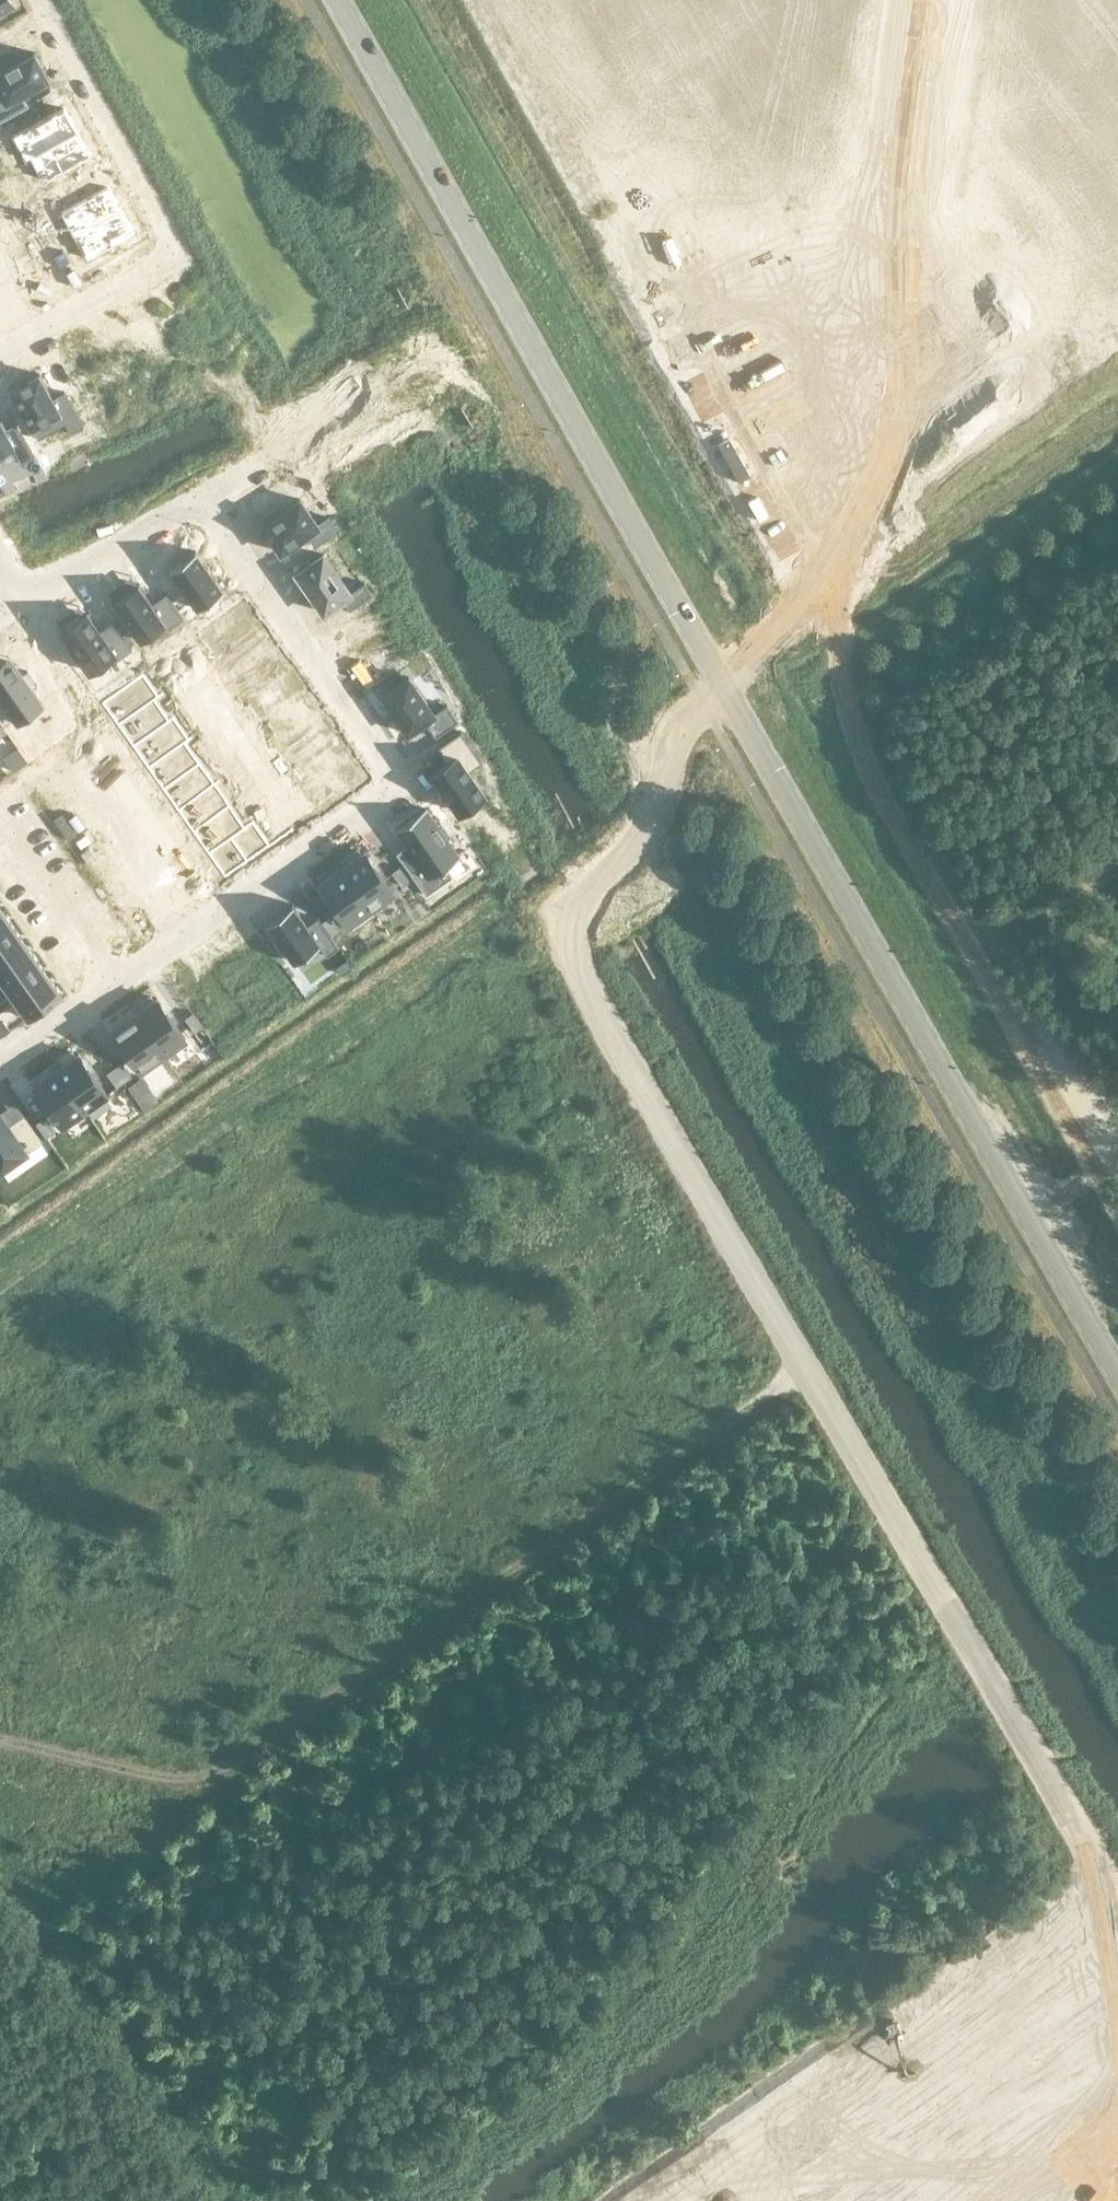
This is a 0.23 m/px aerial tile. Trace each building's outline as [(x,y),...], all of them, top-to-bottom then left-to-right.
[(13,2),(12,0),(0,0),(0,10),(13,2)] [(0,101),(0,121),(29,105),(22,94),(50,79),(42,65),(43,64),(37,54),(37,55),(35,51),(0,71),(0,90),(5,98),(0,101)] [(40,120),(12,135),(25,159),(78,130),(65,106),(40,120)] [(24,108),(13,114),(17,122),(29,116),(24,108)] [(78,130),(25,159),(26,160),(31,158),(43,181),(66,168),(92,154),(78,130)] [(64,179),(52,186),(56,194),(68,187),(64,179)] [(84,199),(61,212),(74,236),(122,209),(109,185),(84,199)] [(68,187),(56,194),(61,201),(72,195),(68,187)] [(122,209),(74,236),(87,260),(110,247),(135,233),(122,209)] [(55,248),(43,254),(47,262),(59,256),(55,248)] [(39,373),(11,389),(38,438),(65,423),(71,432),(84,425),(64,391),(53,397),(39,373)] [(11,444),(22,463),(35,455),(16,422),(5,428),(0,420),(0,450),(11,444)] [(267,521),(262,524),(272,539),(273,538),(281,551),(307,533),(315,544),(338,528),(329,515),(318,523),(300,497),(280,512),(277,508),(264,517),(267,521)] [(196,549),(170,568),(198,607),(224,589),(196,549)] [(323,553),(296,572),(324,611),(342,598),(350,609),(373,593),(364,581),(350,591),(323,553)] [(114,600),(113,600),(141,640),(165,623),(168,628),(184,617),(167,592),(152,603),(138,583),(127,591),(127,590),(116,598),(114,600)] [(364,619),(341,635),(351,648),(349,649),(360,665),(362,664),(371,677),(396,660),(390,652),(391,651),(388,647),(387,647),(382,640),(387,637),(374,618),(375,618),(371,614),(394,598),(387,585),(356,607),(364,619)] [(244,603),(207,628),(223,651),(259,625),(244,603)] [(63,629),(62,629),(70,641),(68,643),(76,655),(79,654),(90,669),(114,653),(117,657),(132,647),(113,621),(100,630),(87,612),(85,613),(63,629)] [(259,625),(223,651),(238,672),(274,646),(259,625)] [(274,646),(238,672),(253,694),(290,668),(274,646)] [(166,658),(173,668),(188,658),(180,647),(166,658)] [(3,724),(16,715),(19,719),(42,702),(32,687),(37,683),(27,669),(22,673),(12,660),(0,669),(0,719),(3,724)] [(207,678),(199,667),(192,673),(200,683),(207,678)] [(290,668),(253,694),(268,715),(305,689),(290,668)] [(139,676),(102,702),(118,725),(154,699),(139,676)] [(409,676),(382,695),(408,732),(425,721),(435,736),(459,720),(447,703),(434,712),(409,676)] [(178,682),(185,693),(193,688),(185,677),(178,682)] [(305,689),(268,715),(283,737),(320,711),(305,689)] [(213,703),(222,715),(230,710),(232,709),(222,696),(213,703)] [(154,699),(118,725),(133,746),(169,720),(154,699)] [(200,714),(208,725),(215,720),(208,709),(200,714)] [(230,710),(222,715),(230,726),(237,721),(230,710)] [(320,711),(283,737),(298,758),(335,732),(320,711)] [(169,720),(133,746),(148,768),(185,742),(169,720)] [(215,720),(208,725),(216,736),(223,731),(215,720)] [(446,761),(432,771),(460,811),(485,793),(468,770),(483,760),(461,729),(436,747),(446,761)] [(335,732),(298,758),(313,779),(327,769),(350,753),(335,732)] [(185,742),(148,768),(163,789),(200,763),(185,742)] [(270,763),(262,752),(255,757),(262,768),(270,763)] [(350,753),(327,769),(344,793),(366,777),(350,753)] [(229,759),(236,770),(244,765),(236,754),(229,759)] [(200,763),(163,789),(178,810),(215,785),(200,763)] [(244,765),(236,770),(244,781),(251,775),(244,765)] [(313,779),(305,785),(321,809),(344,793),(327,769),(313,779)] [(292,794),(284,783),(277,788),(284,799),(292,794)] [(215,785),(178,810),(193,832),(230,806),(215,785)] [(258,801),(266,812),(273,807),(266,796),(258,801)] [(230,806),(193,832),(208,853),(231,837),(245,827),(230,806)] [(425,808),(396,828),(414,853),(403,860),(426,894),(435,887),(428,878),(459,856),(446,838),(450,835),(440,822),(437,824),(425,808)] [(245,827),(231,837),(248,861),(270,845),(253,821),(245,827)] [(231,837),(208,853),(225,877),(248,861),(231,837)] [(365,850),(343,866),(371,906),(393,891),(365,850)] [(400,865),(392,870),(402,885),(410,879),(400,865)] [(343,866),(320,881),(349,922),(371,906),(343,866)] [(269,919),(267,920),(277,935),(274,936),(281,946),(283,944),(294,960),(319,942),(327,954),(339,945),(318,916),(307,923),(293,902),(280,911),(280,910),(268,918),(269,919)] [(0,915),(0,940),(16,928),(4,912),(0,915)] [(330,914),(322,919),(332,934),(340,929),(330,914)] [(0,940),(0,964),(27,945),(16,928),(0,940)] [(0,964),(0,976),(6,984),(38,961),(27,945),(0,964)] [(186,975),(185,977),(186,978),(206,1006),(206,1007),(207,1008),(209,1007),(208,1007),(242,983),(242,984),(243,983),(242,981),(228,962),(229,961),(222,951),(220,952),(187,976),(186,975)] [(347,957),(336,964),(341,972),(352,964),(347,957)] [(38,961),(6,984),(17,1000),(50,977),(38,961)] [(50,977),(17,1000),(29,1017),(62,994),(50,977)] [(157,996),(135,1012),(164,1053),(186,1037),(157,996)] [(193,1011),(185,1016),(195,1031),(203,1025),(193,1011)] [(135,1012),(113,1028),(142,1068),(164,1053),(135,1012)] [(0,1023),(0,1036),(10,1029),(3,1020),(0,1023)] [(79,1052),(56,1067),(85,1108),(107,1092),(79,1052)] [(122,1061),(114,1066),(124,1080),(132,1075),(122,1061)] [(114,1066),(107,1071),(117,1086),(124,1080),(114,1066)] [(56,1067),(34,1083),(63,1124),(85,1108),(56,1067)] [(142,1075),(128,1084),(135,1094),(148,1085),(142,1075)] [(1,1168),(42,1139),(24,1114),(10,1124),(0,1111),(0,1168),(1,1168)] [(44,1116),(36,1121),(46,1136),(54,1130),(44,1116)]
